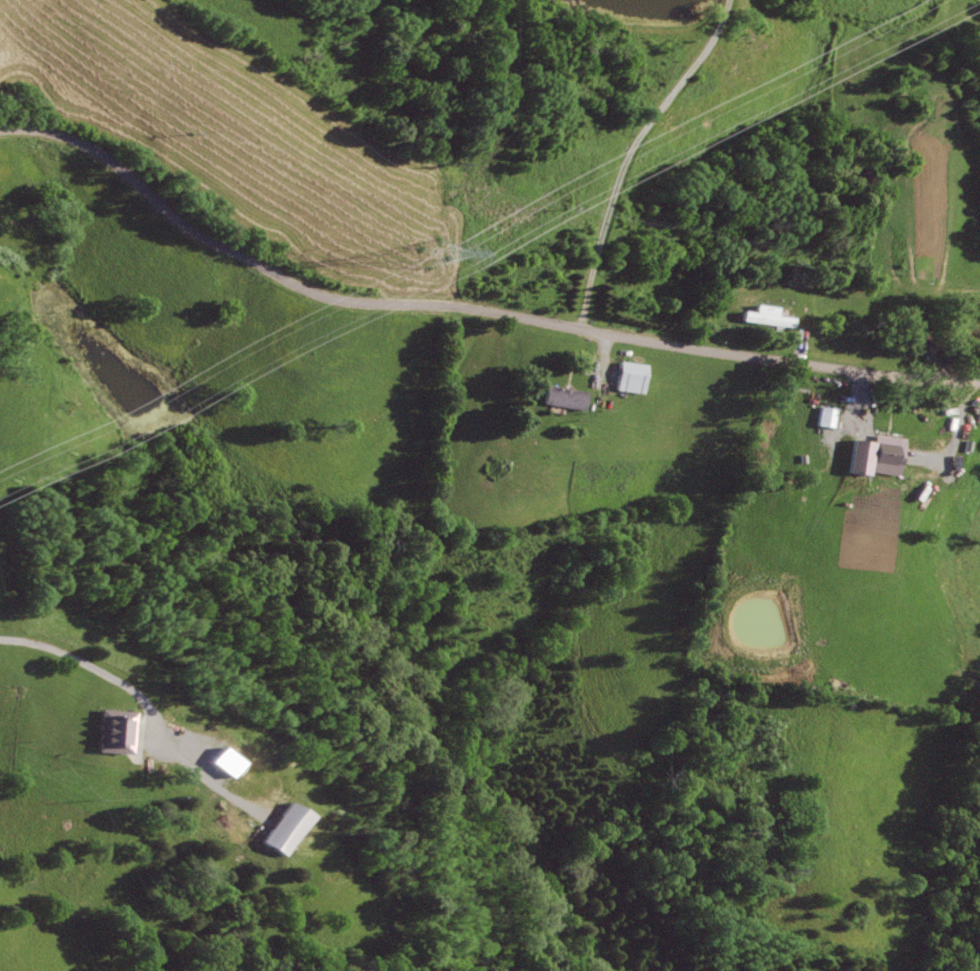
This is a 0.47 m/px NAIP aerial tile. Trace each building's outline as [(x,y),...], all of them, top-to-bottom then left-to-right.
[(792,317),(777,316),(777,306),(753,304),(752,312),(740,311),(740,322),(773,325),(773,328),(792,329),(792,317)] [(645,364),(617,362),(614,391),(642,394),(645,364)] [(585,393),(544,385),(540,403),(581,412),(585,393)] [(816,426),(833,428),(835,409),(817,407),(816,426)] [(849,440),(845,473),(865,475),(865,472),(896,475),(901,438),(872,435),(871,443),(849,440)] [(90,753),(125,754),(127,712),(104,711),(104,717),(95,717),(94,742),(91,742),(90,753)] [(201,763),(225,779),(236,763),(213,747),(201,763)] [(259,844),(282,858),(307,816),(284,802),(259,844)]
